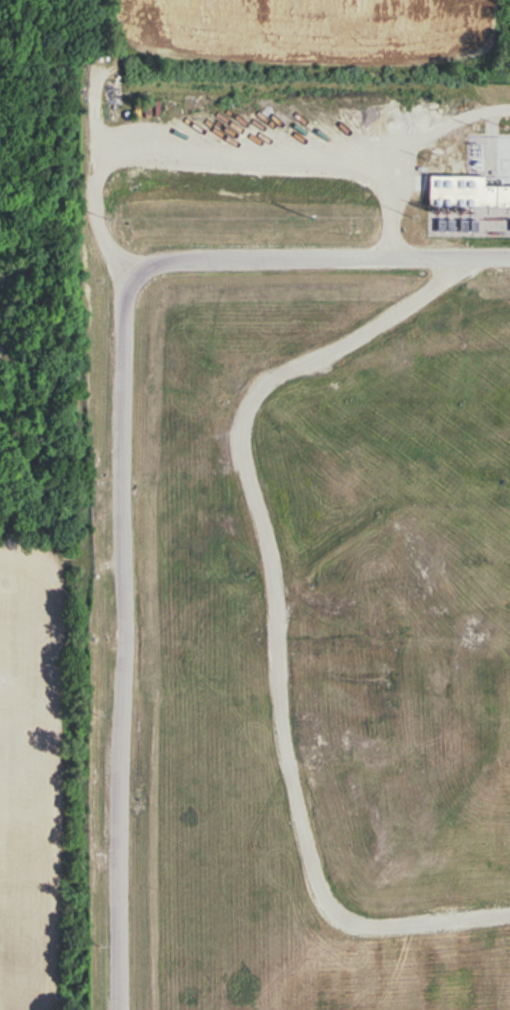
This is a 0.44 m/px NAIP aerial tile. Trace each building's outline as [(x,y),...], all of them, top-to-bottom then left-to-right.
[(486,185),(487,176),(430,175),(429,235),(509,237),(509,185),(486,185)]
